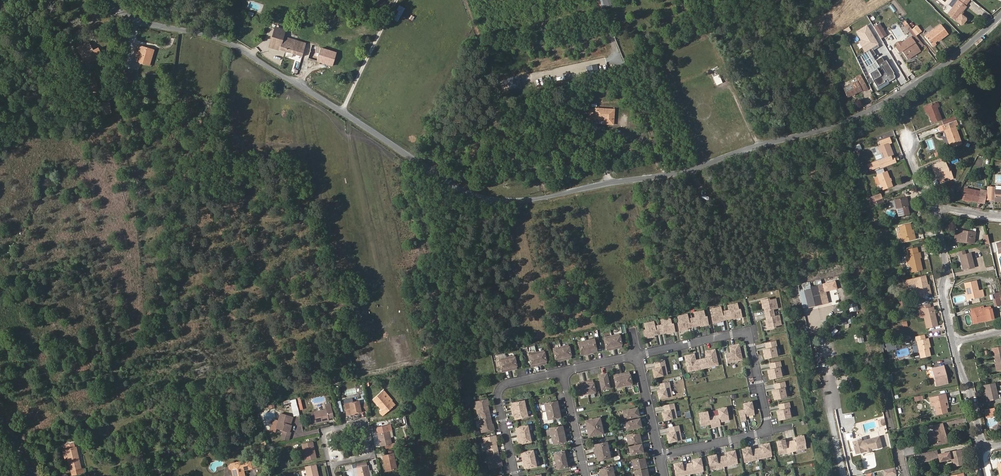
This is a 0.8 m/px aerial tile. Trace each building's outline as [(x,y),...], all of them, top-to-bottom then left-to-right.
[(966,6),(965,5),(969,0),(960,0),(959,1),(958,0),(952,8),(947,14),(961,24),(966,18),(962,15),(960,14),(962,11),(963,10),(966,6)] [(397,22),(403,13),(399,11),(393,20),(397,22)] [(886,34),(879,23),(874,26),(880,37),(886,34)] [(938,41),(948,33),(941,24),(934,29),(924,36),(932,45),(938,41)] [(921,31),(917,25),(911,30),(916,36),(921,31)] [(272,47),(278,28),(275,27),(269,47),(272,47)] [(290,44),(292,39),(285,37),(286,36),(288,31),(278,28),(272,47),(279,50),(288,52),(290,53),(291,47),(291,46),(291,45),(290,44)] [(938,42),(948,34),(948,33),(938,41),(938,42)] [(921,50),(912,37),(911,37),(901,43),(897,45),(896,46),(895,47),(898,52),(901,50),(907,59),(921,50)] [(336,52),(292,39),(290,44),(291,45),(291,46),(291,47),(290,53),(293,54),(332,66),(336,52)] [(101,53),(98,48),(93,50),(90,52),(86,43),(77,48),(85,62),(89,60),(101,53)] [(149,59),(152,49),(140,46),(140,47),(136,46),(134,54),(137,55),(136,61),(147,64),(149,59)] [(894,70),(882,50),(881,51),(879,48),(872,53),(873,55),(872,56),(879,67),(871,72),(876,80),(884,75),(885,76),(894,70)] [(132,82),(134,72),(125,70),(123,81),(132,82)] [(718,75),(713,77),(716,85),(722,82),(718,75)] [(847,97),(862,90),(868,90),(860,75),(855,77),(857,81),(843,88),(847,97)] [(101,114),(110,114),(110,102),(101,102),(101,114)] [(942,119),(937,107),(939,106),(938,102),(936,103),(935,102),(925,106),(928,113),(932,122),(942,119)] [(613,124),(614,109),(596,108),(595,109),(595,117),(595,118),(604,119),(604,123),(613,124)] [(92,122),(87,111),(82,113),(84,117),(87,116),(90,123),(92,122)] [(944,125),(956,120),(955,116),(942,120),(943,125),(944,125)] [(962,144),(955,126),(958,125),(956,120),(944,125),(946,129),(944,130),(951,148),(962,144)] [(893,155),(889,143),(891,142),(889,138),(880,141),(882,145),(879,147),(881,153),(883,158),(877,160),(878,161),(868,165),(870,170),(880,166),(881,168),(896,163),(894,158),(892,159),(889,160),(888,157),(890,156),(893,155)] [(953,178),(950,170),(948,170),(945,161),(947,160),(946,156),(939,158),(941,162),(932,165),(934,170),(935,169),(937,172),(941,183),(953,178)] [(892,186),(887,171),(877,175),(882,189),(892,186)] [(1000,190),(994,190),(994,187),(988,186),(987,191),(985,199),(994,200),(1000,200),(1000,190)] [(985,199),(987,191),(981,189),(980,191),(965,188),(963,199),(970,200),(984,203),(985,199)] [(909,213),(908,207),(906,208),(905,202),(908,202),(907,197),(894,200),(898,216),(909,213)] [(915,239),(915,235),(913,236),(911,230),(910,223),(899,226),(900,231),(902,238),(903,242),(915,239)] [(974,243),(975,232),(969,232),(956,230),(954,241),(974,243)] [(922,269),(919,257),(921,257),(920,253),(918,253),(917,247),(906,249),(908,255),(906,256),(908,264),(909,263),(911,271),(922,269)] [(974,267),(971,252),(965,254),(961,255),(964,270),(974,267)] [(930,294),(927,285),(925,275),(903,280),(904,285),(915,283),(917,291),(913,292),(915,299),(919,298),(919,297),(930,294)] [(984,296),(982,289),(978,290),(976,280),(964,283),(968,300),(984,296)] [(828,302),(824,284),(811,286),(804,288),(804,290),(808,306),(828,302)] [(802,308),(808,306),(804,290),(798,291),(802,308)] [(768,298),(761,300),(763,308),(764,307),(765,314),(773,312),(772,308),(777,307),(775,298),(769,300),(768,298)] [(907,309),(905,301),(898,302),(900,310),(907,309)] [(725,310),(727,318),(734,316),(734,318),(741,316),(740,308),(738,309),(737,303),(728,305),(729,309),(725,310)] [(937,325),(933,307),(930,307),(929,304),(919,306),(920,310),(922,309),(924,317),(927,328),(937,325)] [(711,315),(713,322),(721,321),(720,319),(727,318),(725,310),(721,311),(720,306),(711,308),(713,314),(711,315)] [(993,319),(991,308),(981,310),(980,307),(971,309),(972,313),(974,312),(977,322),(993,319)] [(692,317),(694,325),(700,324),(700,325),(708,323),(706,316),(705,316),(703,310),(694,312),(695,317),(692,317)] [(773,312),(765,314),(767,321),(765,321),(767,329),(775,327),(774,325),(781,324),(779,315),(774,316),(773,312)] [(687,314),(678,316),(679,322),(678,322),(679,330),(687,328),(687,327),(694,325),(692,317),(688,318),(687,314)] [(670,318),(661,319),(662,324),(658,325),(660,333),(666,331),(667,332),(675,331),(673,323),(671,324),(670,318)] [(654,321),(644,323),(645,329),(644,329),(646,337),(653,335),(653,334),(660,333),(658,325),(655,326),(654,321)] [(619,334),(611,336),(614,348),(622,347),(619,334)] [(930,355),(928,347),(927,347),(925,339),(924,334),(916,336),(921,358),(930,355)] [(614,348),(611,336),(604,338),(606,350),(614,348)] [(594,339),(586,341),(589,354),(593,353),(592,352),(596,351),(594,339)] [(765,357),(779,354),(776,340),(766,342),(766,346),(769,346),(770,347),(764,349),(765,357)] [(589,354),(586,341),(578,342),(581,354),(585,354),(585,355),(589,354)] [(898,348),(897,341),(893,342),(887,343),(889,350),(898,348)] [(742,359),(739,343),(730,345),(731,352),(732,354),(730,354),(729,352),(725,353),(727,362),(742,359)] [(568,345),(561,347),(563,360),(571,358),(568,345)] [(563,360),(561,347),(553,349),(556,361),(563,360)] [(703,367),(718,364),(715,349),(706,351),(707,357),(707,359),(706,360),(705,358),(701,358),(703,367)] [(544,351),(536,352),(539,365),(546,363),(544,351)] [(528,354),(531,367),(539,365),(536,352),(528,354)] [(694,353),(685,355),(688,370),(703,367),(701,358),(697,359),(698,361),(696,362),(695,360),(694,353)] [(514,356),(506,358),(509,370),(517,368),(514,356)] [(506,358),(499,359),(501,372),(509,370),(506,358)] [(653,368),(654,376),(667,373),(664,360),(654,362),(655,366),(658,365),(659,367),(656,368),(653,368)] [(780,361),(770,363),(771,367),(774,366),(774,368),(771,369),(768,369),(770,378),(783,375),(780,361)] [(943,372),(941,366),(932,368),(936,386),(948,383),(945,372),(943,372)] [(849,371),(840,374),(842,382),(846,381),(848,390),(854,389),(849,371)] [(629,372),(621,374),(624,386),(632,385),(629,372)] [(599,376),(599,379),(601,389),(609,387),(606,373),(602,374),(602,375),(599,376)] [(621,374),(613,376),(616,388),(624,386),(621,374)] [(592,380),(585,382),(587,394),(595,393),(592,380)] [(785,381),(775,384),(775,388),(778,387),(779,389),(776,389),(773,390),(774,398),(788,396),(785,381)] [(587,394),(585,382),(577,384),(580,396),(587,394)] [(668,382),(659,384),(660,388),(663,387),(663,389),(660,389),(657,390),(659,398),(671,395),(668,382)] [(998,399),(995,382),(984,385),(988,401),(998,399)] [(392,400),(383,390),(380,392),(389,402),(391,401),(392,400)] [(395,405),(391,401),(389,402),(380,392),(373,399),(382,409),(379,411),(383,415),(395,405)] [(946,408),(945,402),(947,402),(945,394),(929,397),(930,402),(933,401),(934,405),(937,415),(947,412),(946,408)] [(365,411),(363,404),(360,405),(359,401),(354,402),(353,402),(352,399),(344,401),(347,415),(365,411)] [(487,399),(475,402),(478,414),(481,413),(481,416),(489,415),(487,405),(488,404),(487,399)] [(524,401),(511,404),(512,407),(511,407),(512,411),(525,408),(524,401)] [(546,411),(559,408),(559,405),(557,405),(556,401),(544,404),(546,411)] [(743,409),(738,411),(740,421),(746,420),(745,417),(754,415),(751,401),(742,403),(743,409)] [(789,402),(779,404),(780,408),(783,407),(783,409),(780,410),(777,410),(779,419),(792,416),(789,402)] [(328,418),(327,415),(332,414),(330,403),(325,404),(326,409),(309,413),(312,423),(328,420),(328,418)] [(673,403),(664,405),(665,409),(668,409),(668,410),(665,411),(662,412),(664,420),(676,417),(673,403)] [(291,405),(293,416),(299,415),(297,404),(291,405)] [(729,420),(726,406),(716,408),(718,415),(708,417),(707,411),(698,413),(701,426),(710,424),(711,428),(720,426),(720,422),(729,420)] [(525,408),(512,411),(513,415),(514,415),(515,419),(527,416),(525,408)] [(560,412),(559,408),(546,411),(548,419),(560,417),(559,413),(560,412)] [(624,419),(639,416),(638,412),(636,412),(636,408),(623,411),(624,419)] [(995,416),(994,408),(985,410),(986,418),(995,416)] [(289,432),(291,425),(290,425),(288,424),(291,416),(281,413),(278,420),(273,419),(270,430),(275,432),(276,428),(283,430),(282,434),(289,436),(291,432),(289,432)] [(489,415),(481,416),(482,420),(479,420),(482,432),(494,429),(493,424),(492,425),(489,415)] [(586,424),(587,428),(601,425),(599,418),(586,420),(587,424),(586,424)] [(637,427),(640,427),(639,423),(640,422),(639,419),(625,422),(627,429),(637,427)] [(947,442),(942,423),(932,426),(934,433),(937,444),(947,442)] [(391,444),(388,431),(391,431),(390,425),(377,428),(381,446),(391,444)] [(529,425),(516,428),(517,436),(531,433),(529,425)] [(601,425),(587,428),(588,432),(589,432),(590,436),(603,433),(601,425)] [(678,425),(669,427),(670,431),(673,431),(673,432),(670,433),(667,434),(669,442),(681,439),(678,425)] [(551,436),(565,433),(564,429),(563,430),(562,426),(550,428),(551,436)] [(531,433),(517,436),(519,444),(533,441),(531,433)] [(566,437),(565,433),(551,436),(553,444),(565,441),(564,437),(566,437)] [(628,444),(642,441),(641,437),(639,437),(639,433),(626,436),(628,444)] [(785,439),(777,441),(779,454),(806,448),(803,435),(796,437),(796,440),(797,443),(795,443),(795,440),(787,442),(788,445),(786,445),(785,442),(785,439)] [(495,436),(483,438),(486,450),(489,449),(489,453),(497,451),(495,441),(496,441),(495,436)] [(882,447),(879,436),(862,441),(861,438),(852,440),(855,454),(865,452),(864,450),(866,449),(870,448),(872,448),(872,450),(882,447)] [(316,458),(312,441),(302,444),(305,461),(316,458)] [(606,442),(594,445),(595,448),(594,449),(595,453),(608,450),(606,442)] [(80,467),(76,447),(74,448),(73,443),(65,445),(66,450),(65,450),(66,450),(67,458),(70,470),(81,467),(80,467)] [(750,447),(742,449),(745,461),(772,455),(769,443),(761,444),(762,448),(762,451),(761,451),(760,448),(752,450),(753,453),(751,453),(751,450),(750,447)] [(630,455),(643,452),(642,448),(643,448),(642,444),(629,447),(630,455)] [(915,452),(913,444),(903,447),(905,455),(915,452)] [(535,450),(521,453),(523,461),(537,458),(535,450)] [(608,450),(595,453),(595,457),(597,456),(597,460),(610,457),(608,450)] [(708,456),(711,469),(737,463),(734,450),(727,452),(727,455),(728,458),(726,458),(726,455),(718,457),(719,460),(717,461),(716,457),(716,454),(708,456)] [(938,454),(937,450),(927,452),(928,460),(939,458),(938,454)] [(964,463),(960,450),(949,452),(938,454),(939,458),(939,461),(951,458),(953,466),(964,463)] [(497,451),(489,453),(490,456),(487,457),(490,468),(502,466),(501,461),(500,461),(497,451)] [(568,458),(566,451),(554,453),(556,461),(568,458)] [(928,460),(927,452),(919,454),(921,462),(928,460)] [(397,469),(393,453),(383,456),(386,471),(397,469)] [(537,458),(523,461),(525,468),(538,465),(537,458)] [(568,458),(556,461),(557,469),(570,466),(568,458)] [(633,468),(647,465),(646,461),(645,462),(644,458),(632,461),(633,468)] [(674,464),(676,475),(677,475),(703,470),(700,458),(692,460),(693,463),(694,466),(692,466),(691,463),(684,465),(684,468),(683,468),(682,465),(681,462),(674,464)] [(251,468),(250,461),(242,463),(241,461),(230,464),(230,465),(229,466),(229,468),(231,469),(233,475),(235,475),(245,475),(244,475),(242,475),(241,473),(242,473),(244,471),(243,470),(251,468)] [(316,464),(305,466),(307,475),(319,475),(316,464)] [(367,465),(356,468),(358,475),(369,475),(367,465)] [(84,472),(82,466),(80,467),(81,467),(70,470),(71,475),(84,472)] [(600,469),(600,473),(599,473),(600,475),(606,475),(613,474),(612,467),(600,469)] [(895,467),(882,470),(884,475),(890,475),(896,475),(895,467)]
